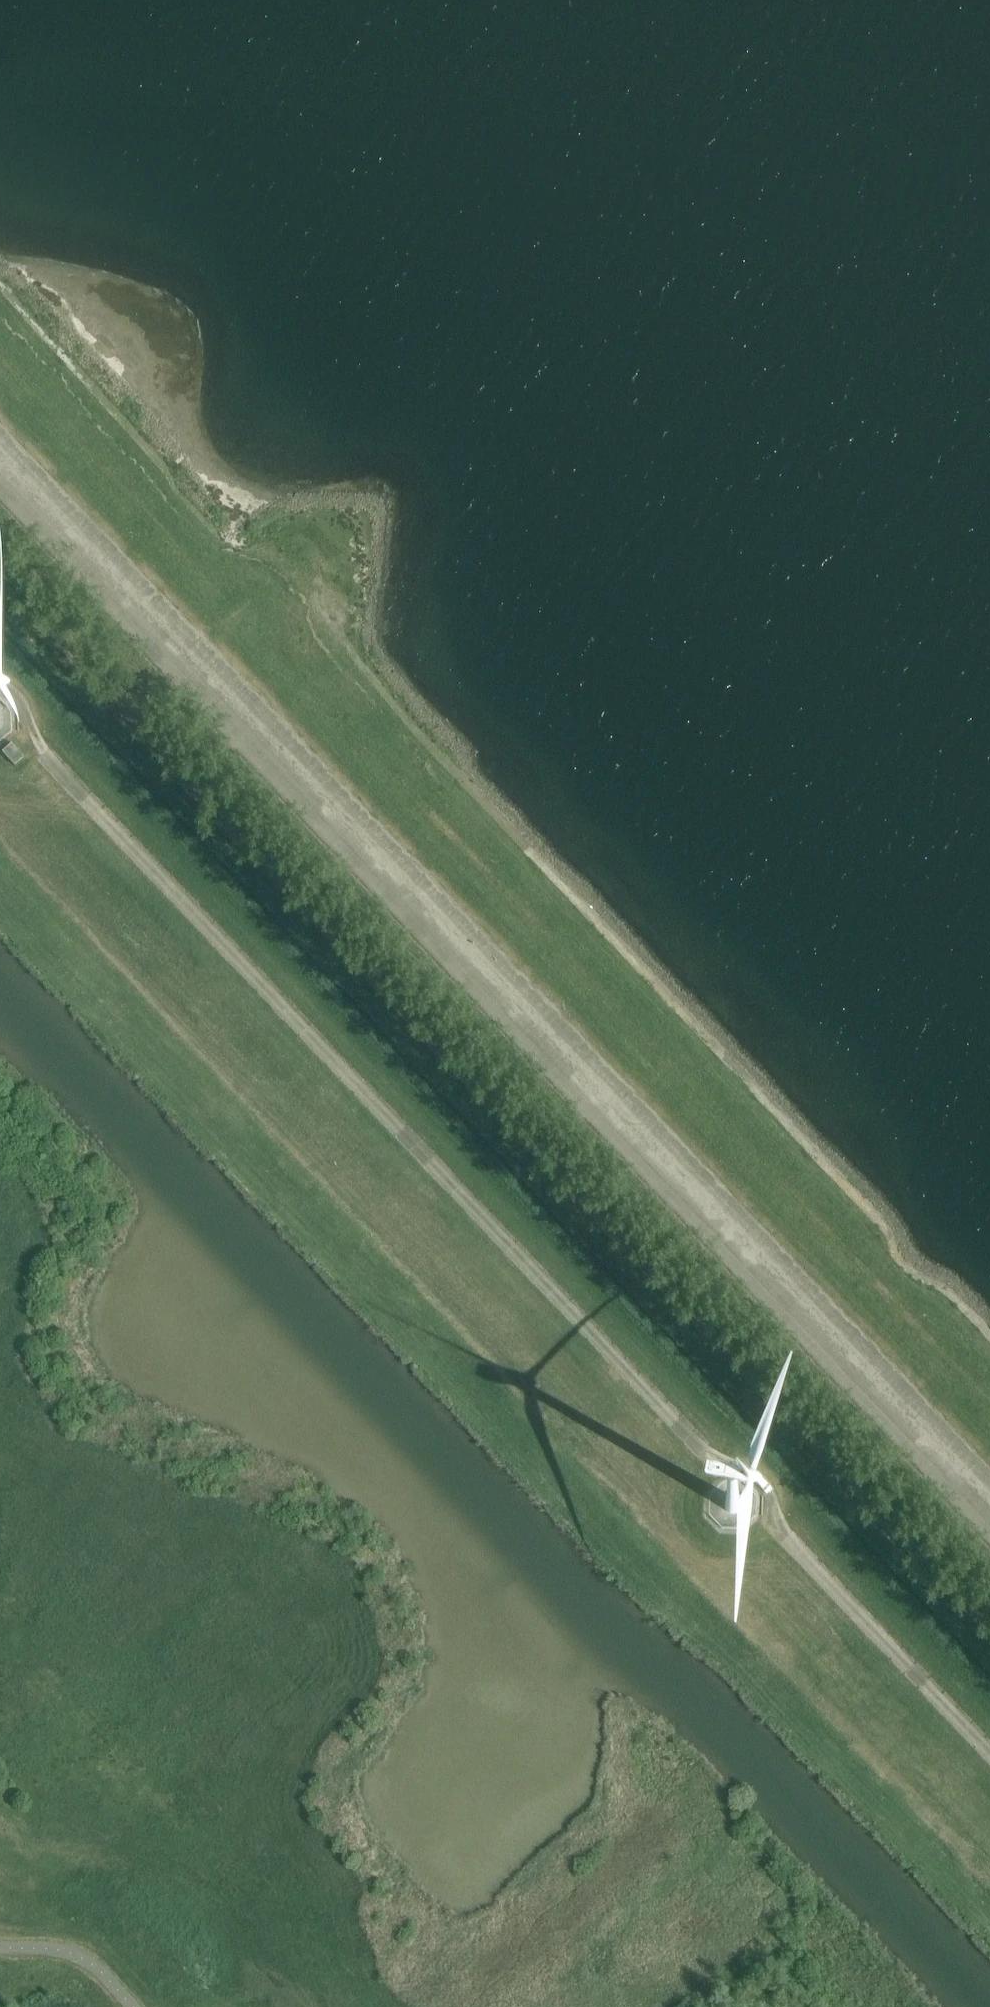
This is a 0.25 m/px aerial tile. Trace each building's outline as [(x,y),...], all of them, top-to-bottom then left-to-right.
[(25,757),(13,743),(3,752),(15,766),(25,757)] [(727,1500),(726,1510),(737,1511),(740,1504),(735,1497),(727,1500)]
